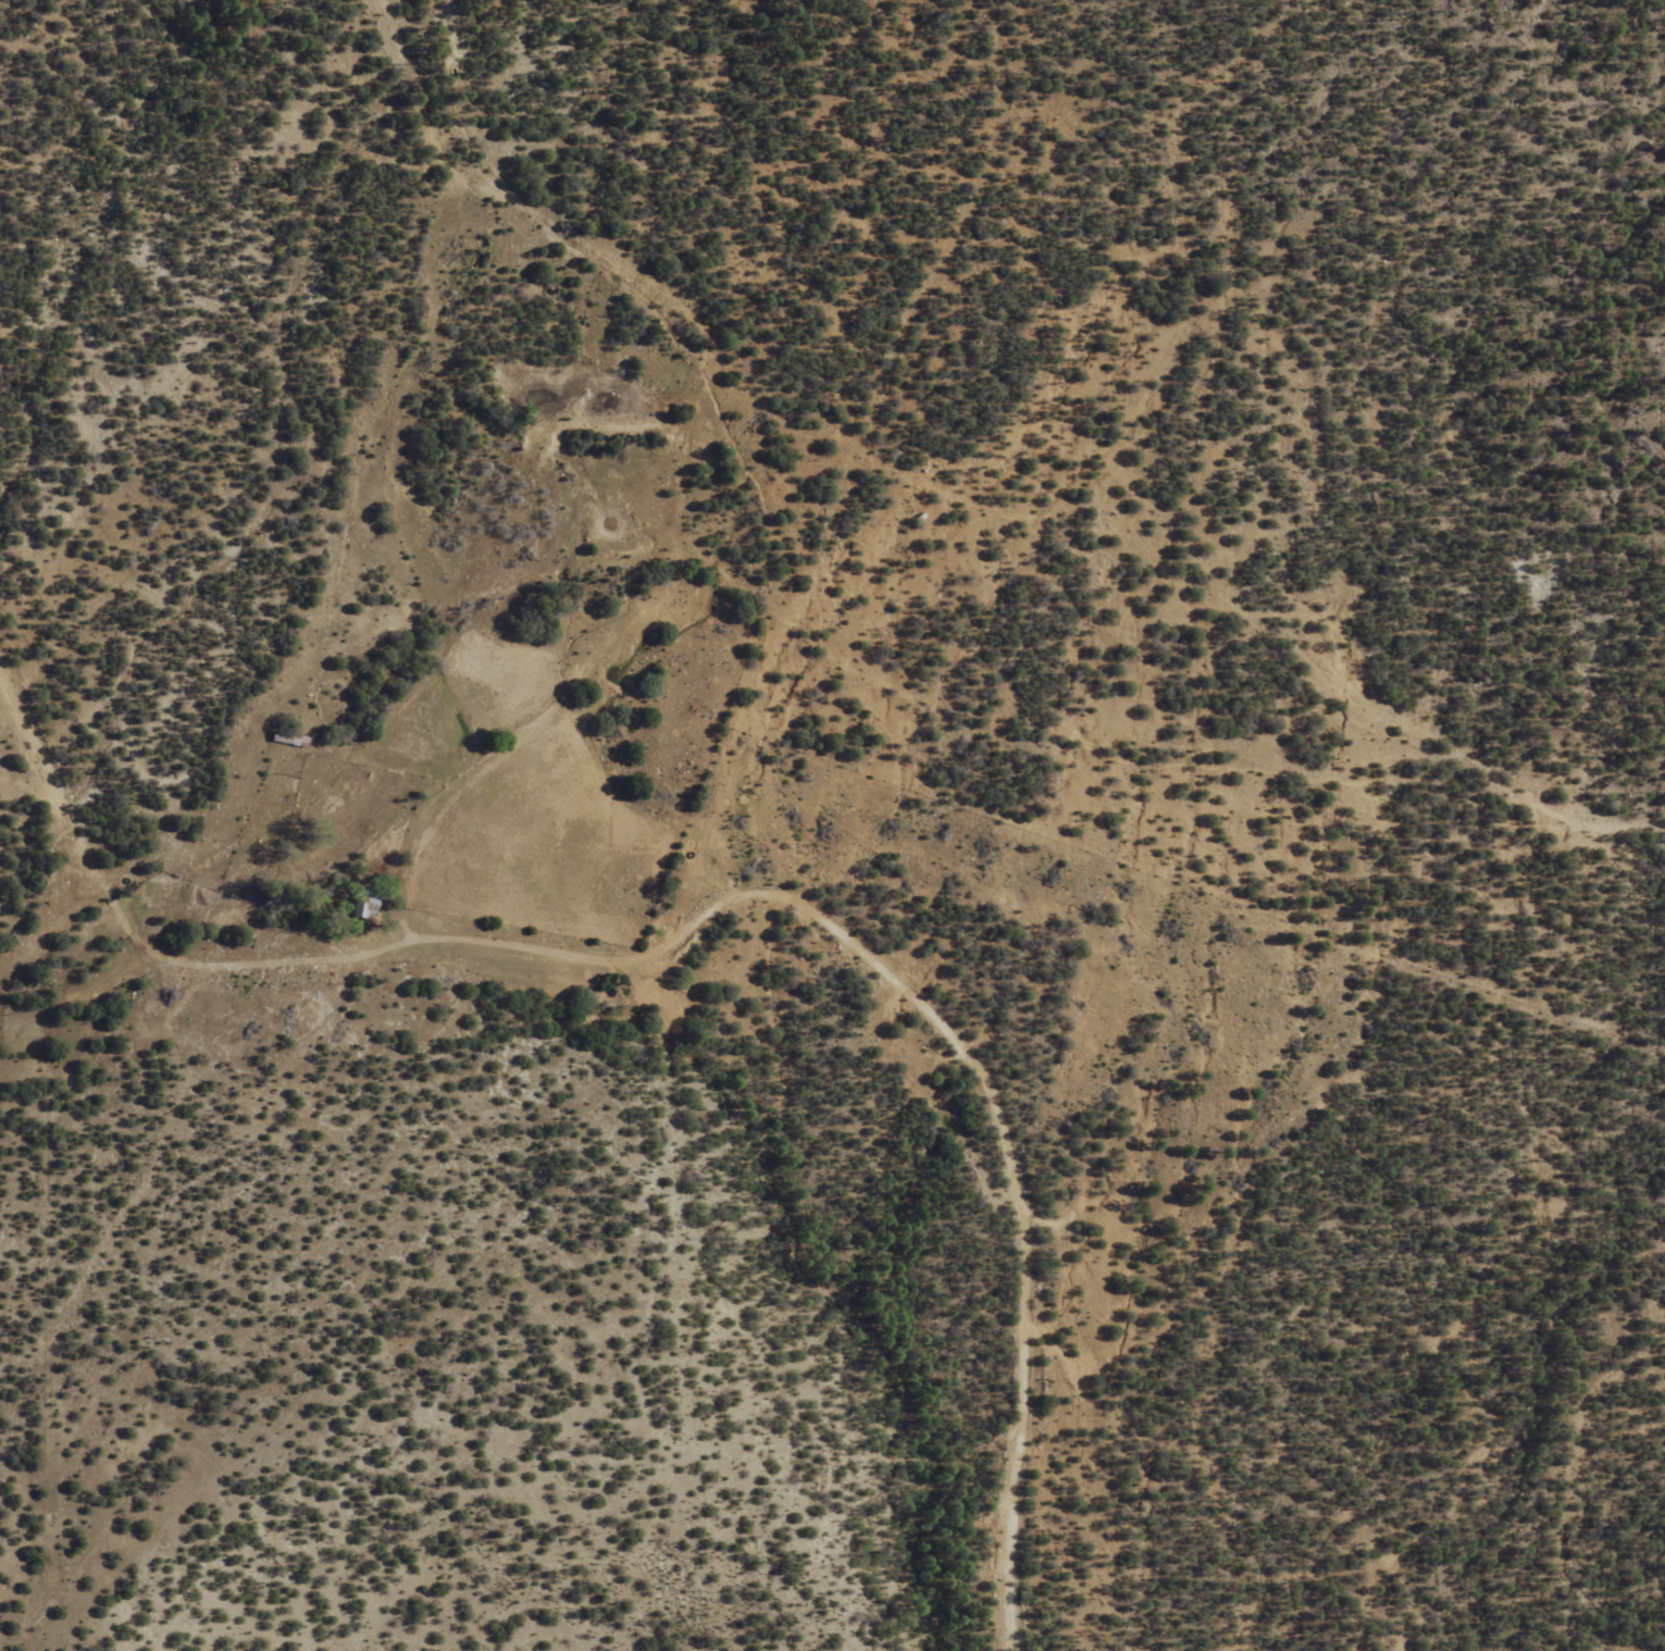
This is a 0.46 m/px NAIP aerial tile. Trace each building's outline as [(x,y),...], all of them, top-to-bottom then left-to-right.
[(380,919),(380,902),(388,902),(388,888),(358,888),(358,919),(380,919)]
